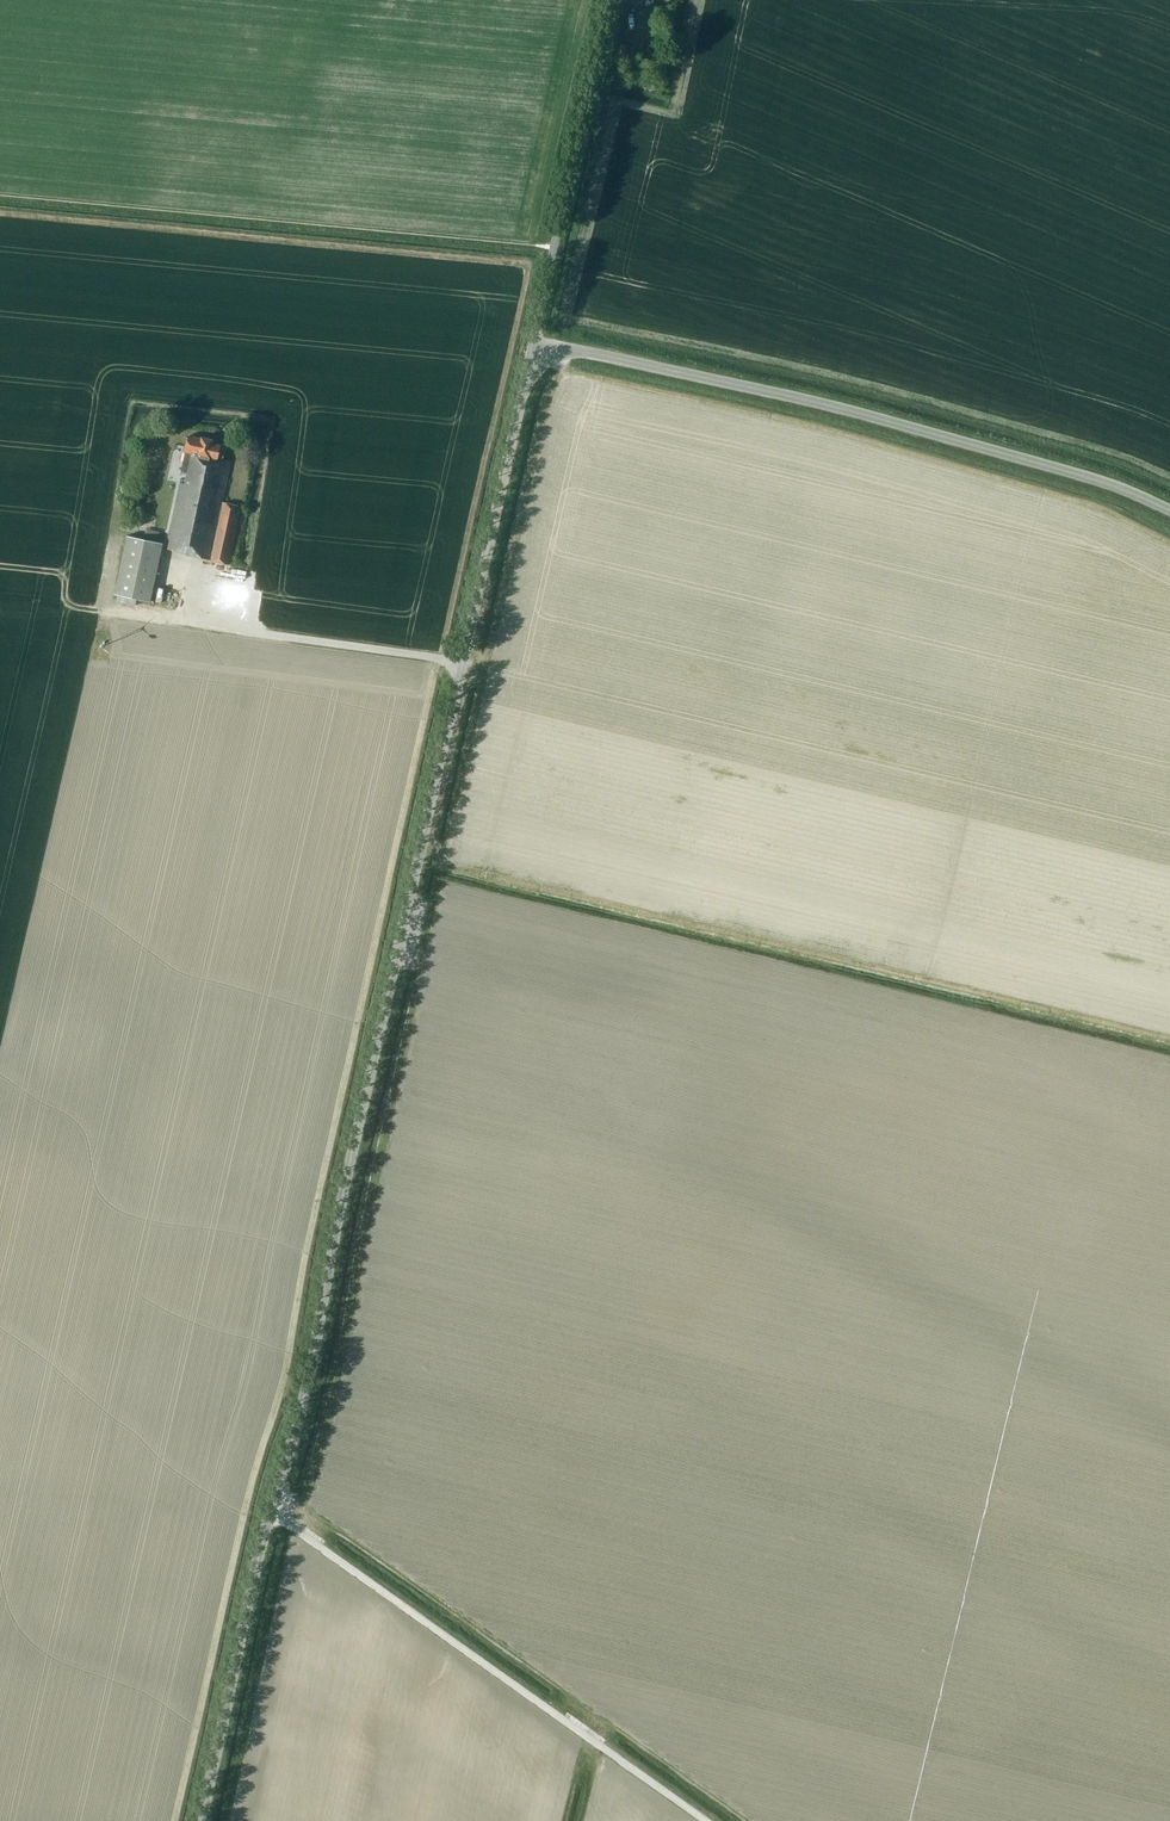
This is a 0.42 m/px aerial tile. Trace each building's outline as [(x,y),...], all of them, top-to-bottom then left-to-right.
[(221,445),(213,444),(214,440),(201,437),(200,440),(188,437),(181,471),(188,472),(186,484),(178,483),(165,549),(228,563),(240,506),(221,502),(229,462),(224,461),(225,452),(228,450),(225,443),(221,445)] [(145,537),(159,540),(161,532),(147,529),(145,537)] [(114,594),(151,602),(163,544),(126,536),(114,594)]
